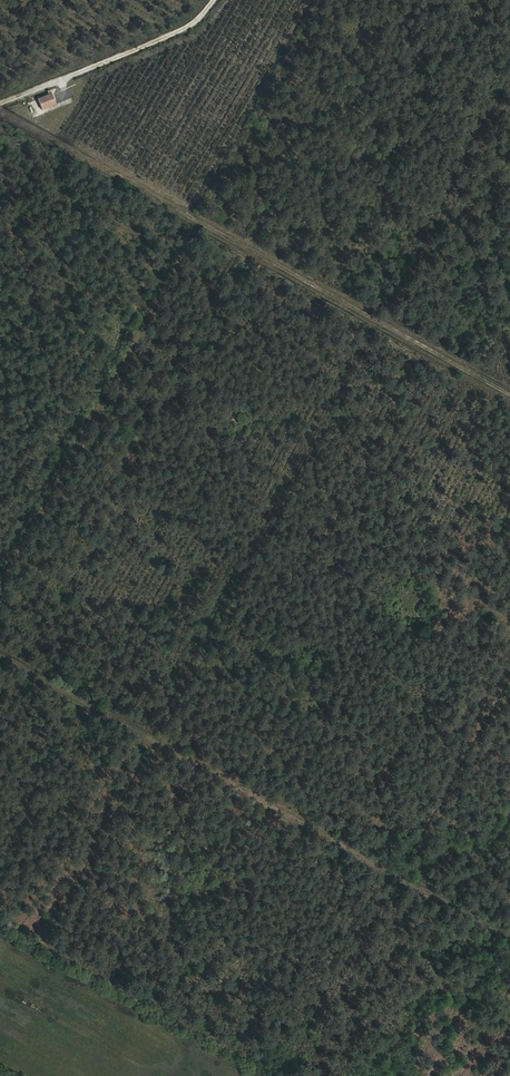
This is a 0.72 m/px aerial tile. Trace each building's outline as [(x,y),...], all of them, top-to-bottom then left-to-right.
[(57,105),(53,94),(39,99),(43,110),(57,105)]
